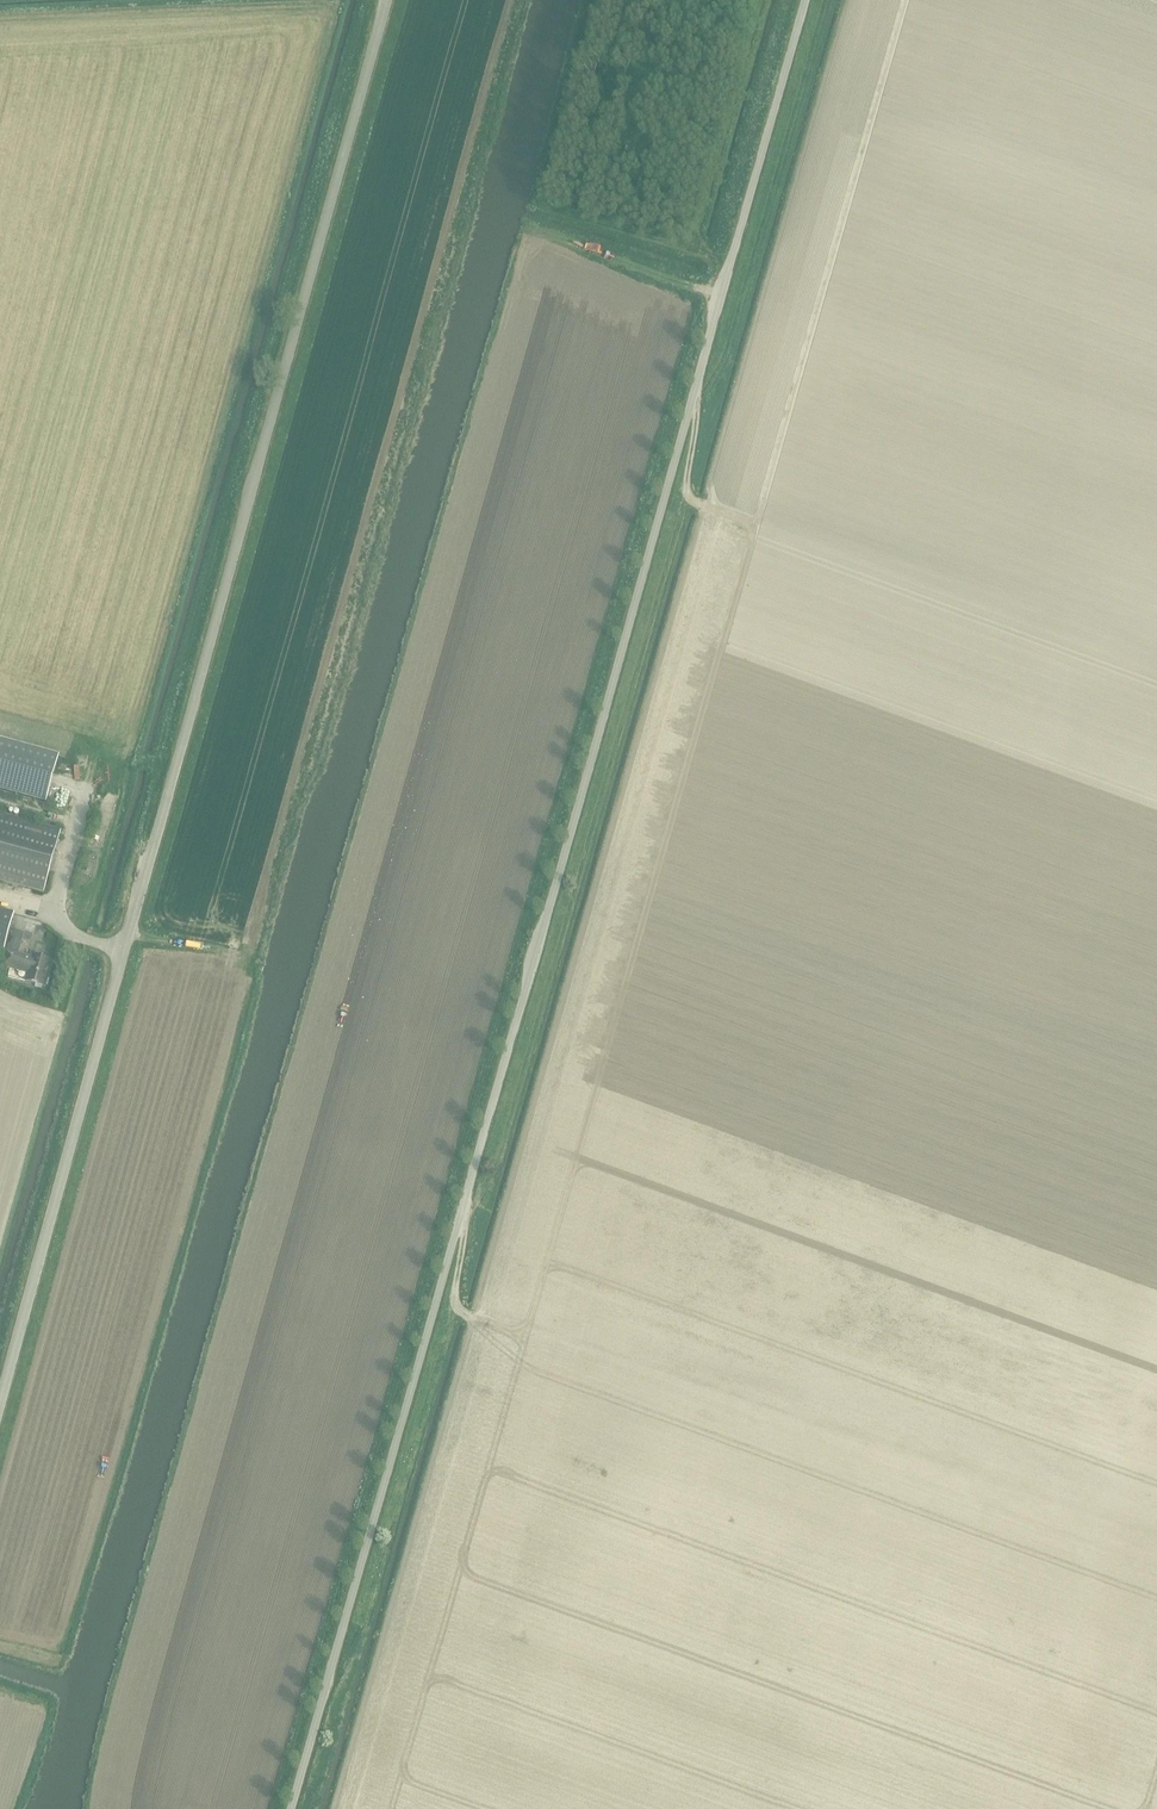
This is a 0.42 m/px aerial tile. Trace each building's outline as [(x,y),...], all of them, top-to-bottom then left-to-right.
[(0,739),(0,790),(46,803),(58,755),(0,739)] [(66,756),(65,767),(85,768),(85,757),(66,756)] [(43,892),(60,831),(0,814),(0,880),(43,892)] [(4,951),(14,914),(0,910),(0,950),(4,951)] [(36,923),(37,916),(28,915),(27,922),(36,923)] [(12,969),(19,971),(19,969),(28,971),(25,981),(44,986),(51,961),(39,958),(38,960),(22,955),(21,960),(15,958),(12,969)]
